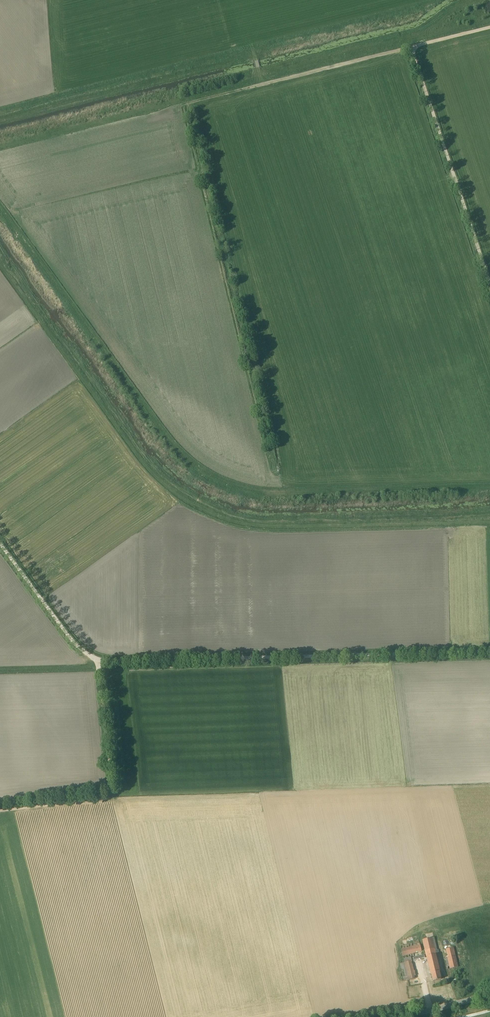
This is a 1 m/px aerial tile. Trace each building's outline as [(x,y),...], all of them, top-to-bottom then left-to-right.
[(431,975),(432,975),(433,981),(441,979),(439,971),(440,971),(436,955),(440,954),(439,950),(438,951),(434,937),(423,940),(427,957),(431,975)] [(422,952),(420,945),(401,950),(402,957),(422,952)] [(446,950),(448,958),(446,959),(449,970),(458,968),(454,948),(446,950)] [(411,958),(403,960),(404,963),(400,965),(401,971),(403,970),(405,977),(403,978),(404,982),(408,981),(408,982),(415,980),(414,977),(416,977),(411,958)]
